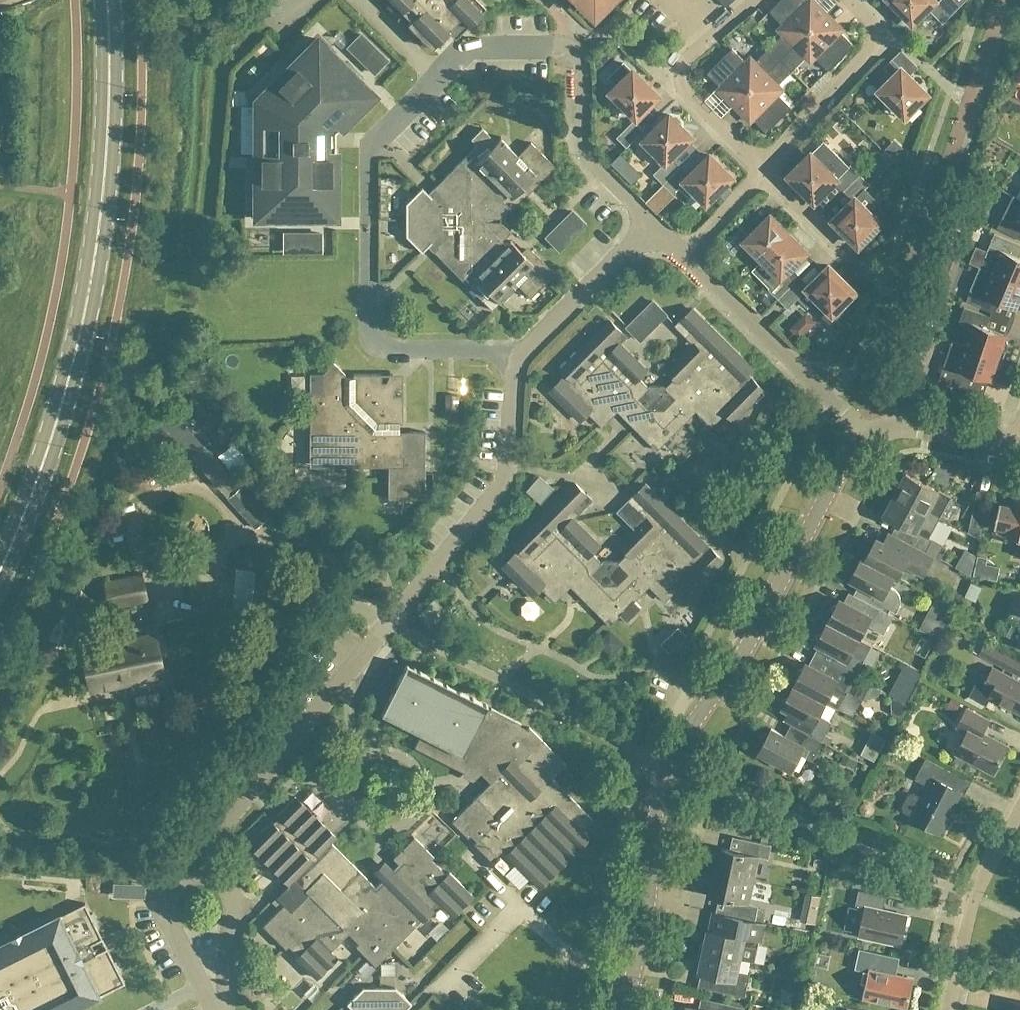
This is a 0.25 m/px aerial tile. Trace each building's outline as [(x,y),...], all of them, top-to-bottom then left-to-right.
[(468,28),(486,10),(476,0),(382,0),(432,50),(461,21),(468,28)] [(597,19),(616,0),(578,0),(597,19)] [(726,9),(736,0),(717,0),(726,9)] [(824,17),(807,0),(782,0),(769,13),(787,31),(769,49),(780,61),(824,17)] [(928,9),(943,25),(967,0),(889,0),(913,24),(928,9)] [(829,72),(854,47),(824,17),(780,61),(792,72),(810,54),(829,72)] [(348,49),(373,75),(386,62),(361,36),(348,49)] [(256,219),(335,219),(335,150),(327,150),(327,135),(335,135),(373,97),(317,41),(257,104),(256,219)] [(732,50),(707,75),(736,105),(780,61),(769,49),(750,68),(732,50)] [(879,92),(905,118),(927,96),(909,78),(918,69),(901,51),(883,69),(893,78),(879,92)] [(654,65),(662,76),(677,64),(669,53),(654,65)] [(780,61),(736,105),(766,134),(791,109),(773,91),(792,72),(780,61)] [(659,98),(633,72),(632,73),(623,65),(612,76),(611,81),(617,87),(611,94),(637,119),(659,98)] [(665,163),(653,176),(663,185),(680,168),(671,159),(691,138),(670,116),(644,142),(665,163)] [(633,122),(616,139),(626,149),(643,132),(633,122)] [(531,192),(555,169),(531,144),(518,157),(500,139),(496,143),(483,129),(472,140),(478,146),(433,190),(436,193),(431,198),(422,189),(406,205),(406,221),(500,222),(500,220),(510,210),(503,202),(507,198),(510,201),(525,186),(531,192)] [(833,184),(842,193),(860,176),(850,166),(847,169),(822,144),(789,177),(814,203),(833,184)] [(710,157),(689,178),(680,168),(663,185),(672,195),(678,189),(686,196),(688,197),(693,192),(706,204),(732,179),(710,157)] [(860,176),(842,193),(852,202),(833,221),(859,247),(880,225),(868,213),(877,204),(864,191),(869,186),(860,176)] [(1016,198),(1013,196),(997,230),(1019,241),(1019,200),(1016,198)] [(559,252),(584,226),(571,213),(546,239),(559,252)] [(745,243),(763,261),(788,235),(770,217),(750,238),(741,229),(723,246),(733,256),(745,243)] [(555,275),(531,252),(525,258),(510,242),(507,246),(502,241),(510,234),(500,224),(500,222),(406,221),(406,238),(422,254),(431,245),(436,251),(433,253),(492,312),(518,287),(530,300),(555,275)] [(320,253),(320,235),(284,235),(284,254),(320,253)] [(763,261),(752,272),(769,289),(768,290),(778,300),(795,283),(786,274),(806,253),(788,235),(763,261)] [(969,265),(980,269),(992,274),(1019,286),(1019,259),(1015,257),(1019,246),(998,237),(994,235),(987,252),(976,248),(969,265)] [(795,283),(778,300),(787,310),(797,300),(801,304),(810,307),(811,306),(815,311),(817,308),(833,324),(848,309),(843,305),(854,293),(829,268),(804,292),(795,283)] [(992,274),(980,269),(966,303),(992,314),(996,303),(1015,311),(1017,307),(1019,306),(1019,286),(992,274)] [(640,342),(666,316),(653,303),(627,329),(640,342)] [(965,348),(1003,361),(1005,352),(1006,351),(1007,349),(1007,347),(1007,345),(1007,343),(1006,341),(1005,340),(1006,336),(986,329),(990,318),(964,309),(956,332),(969,336),(965,348)] [(698,411),(710,423),(714,427),(726,414),(734,422),(764,392),(747,376),(753,370),(693,311),(676,328),(694,346),(667,372),(675,380),(666,389),(665,387),(657,388),(657,452),(698,411)] [(806,345),(823,325),(809,313),(792,333),(806,345)] [(616,411),(657,452),(657,388),(650,388),(649,389),(639,380),(647,372),(620,346),(622,344),(622,337),(620,336),(622,334),(610,322),(561,371),(567,376),(551,392),(581,422),(588,415),(600,427),(616,411)] [(1003,361),(965,348),(951,343),(938,382),(965,391),(970,376),(990,383),(991,379),(993,378),(995,377),(996,376),(997,375),(998,373),(999,371),(1000,369),(1003,361)] [(310,435),(310,457),(322,469),(344,469),(384,469),(389,469),(389,500),(425,500),(425,476),(425,474),(425,468),(425,444),(425,434),(414,434),(399,434),(399,425),(403,425),(403,402),(403,397),(394,397),(394,392),(386,385),(381,385),(381,376),(353,376),(353,380),(345,380),(345,376),(333,364),(322,376),(310,376),(310,394),(310,435)] [(458,413),(457,397),(448,397),(445,397),(445,413),(458,413)] [(205,448),(193,459),(213,481),(208,485),(216,494),(224,486),(230,493),(239,484),(205,448)] [(906,476),(895,496),(939,520),(951,498),(938,492),(906,476)] [(526,491),(539,502),(550,489),(537,478),(526,491)] [(580,598),(610,628),(610,563),(603,563),(601,564),(592,555),(599,547),(574,521),(593,502),(575,485),(515,546),(520,551),(504,568),(534,598),(541,590),(554,602),(563,593),(559,589),(565,583),(580,598)] [(610,563),(610,628),(620,618),(627,624),(636,616),(642,610),(635,603),(655,583),(661,589),(657,592),(667,602),(679,590),(687,597),(722,562),(646,486),(619,513),(637,531),(621,547),(629,555),(619,564),(618,562),(610,563)] [(256,530),(268,519),(241,489),(229,500),(256,530)] [(920,535),(914,547),(934,557),(937,559),(943,548),(929,540),(939,520),(895,496),(884,517),(917,534),(920,535)] [(1019,540),(1016,557),(1019,558),(1019,500),(1015,499),(1013,508),(1000,505),(995,528),(1008,531),(1007,537),(1019,540)] [(982,531),(984,518),(972,515),(969,528),(982,531)] [(865,562),(894,577),(894,578),(898,580),(904,569),(922,579),(934,557),(914,547),(886,532),(880,542),(876,540),(865,561),(865,562)] [(893,590),(889,588),(894,578),(894,577),(865,562),(865,561),(862,559),(850,581),(865,589),(860,600),(888,615),(890,611),(896,614),(899,609),(900,607),(900,605),(901,603),(901,601),(900,599),(900,597),(899,596),(898,594),(896,592),(895,591),(893,590)] [(371,582),(378,575),(368,564),(361,572),(371,582)] [(254,573),(250,613),(262,614),(266,575),(254,573)] [(147,601),(142,577),(104,586),(109,610),(147,601)] [(1009,619),(1019,625),(1019,597),(1009,619)] [(440,619),(435,614),(442,608),(434,600),(419,616),(431,628),(440,619)] [(893,618),(867,604),(862,613),(839,601),(828,623),(859,640),(867,626),(884,635),(893,618)] [(872,647),(859,640),(828,623),(816,645),(838,657),(833,667),(855,679),(855,678),(872,647)] [(687,637),(678,629),(661,646),(669,655),(687,637)] [(90,695),(164,678),(155,637),(81,653),(90,695)] [(1010,657),(985,644),(979,656),(1004,669),(1010,657)] [(323,669),(333,680),(344,670),(335,659),(323,669)] [(806,665),(794,687),(826,704),(839,711),(846,697),(848,693),(862,701),(878,697),(881,692),(870,686),(855,678),(855,679),(833,667),(828,677),(809,666),(806,665)] [(414,749),(456,770),(476,780),(480,775),(490,785),(452,823),(491,862),(496,857),(501,852),(537,889),(588,838),(582,832),(593,821),(552,780),(566,766),(529,729),(527,732),(519,728),(521,725),(487,708),(487,707),(406,666),(381,716),(421,736),(414,749)] [(992,669),(986,680),(980,677),(969,698),(985,706),(990,698),(1019,714),(1019,684),(992,669)] [(794,687),(782,709),(789,713),(784,722),(800,731),(811,737),(829,746),(832,740),(825,736),(831,724),(818,718),(826,704),(794,687)] [(632,719),(637,710),(624,703),(619,712),(632,719)] [(993,775),(1008,748),(983,735),(989,722),(966,710),(957,728),(967,733),(956,755),(993,775)] [(812,763),(823,743),(811,737),(805,748),(771,730),(758,754),(792,772),(801,756),(812,763)] [(876,760),(887,741),(877,736),(866,755),(876,760)] [(904,813),(913,818),(911,821),(939,835),(961,794),(944,786),(951,773),(926,760),(915,781),(928,788),(922,800),(913,795),(908,797),(902,808),(904,813)] [(271,823),(248,845),(286,884),(289,886),(276,899),(284,906),(263,928),(286,951),(288,948),(298,957),(295,960),(315,979),(336,958),(331,953),(348,935),(358,945),(356,948),(375,968),(438,905),(451,917),(472,896),(449,873),(446,876),(431,861),(434,858),(414,839),(393,860),(398,865),(391,872),(386,867),(377,876),(382,881),(375,889),(372,885),(359,872),(331,845),(336,840),(295,799),(294,800),(271,823)] [(716,874),(754,882),(759,859),(769,861),(772,847),(740,840),(737,853),(721,850),(716,874)] [(743,921),(755,923),(759,907),(749,905),(754,882),(716,874),(711,898),(727,901),(723,916),(743,921)] [(901,947),(907,917),(883,912),(886,898),(859,892),(855,907),(865,909),(859,937),(901,947)] [(84,905),(0,947),(0,1009),(77,1009),(124,986),(106,950),(95,955),(91,946),(102,941),(84,905)] [(754,964),(757,951),(763,925),(755,923),(743,921),(723,916),(713,914),(709,931),(707,931),(705,941),(701,944),(699,952),(740,961),(754,964)] [(908,1009),(914,981),(896,977),(897,973),(892,972),(896,958),(859,950),(855,971),(868,974),(863,999),(908,1009)] [(740,961),(699,952),(697,960),(700,964),(698,975),(720,980),(717,993),(745,999),(750,976),(738,973),(740,961)] [(379,989),(363,989),(347,1006),(351,1009),(379,1009),(379,989)] [(379,1009),(407,1009),(411,1005),(395,989),(379,989),(379,1009)] [(1008,1002),(1006,1009),(1019,1009),(1019,1004),(1008,1002)]
